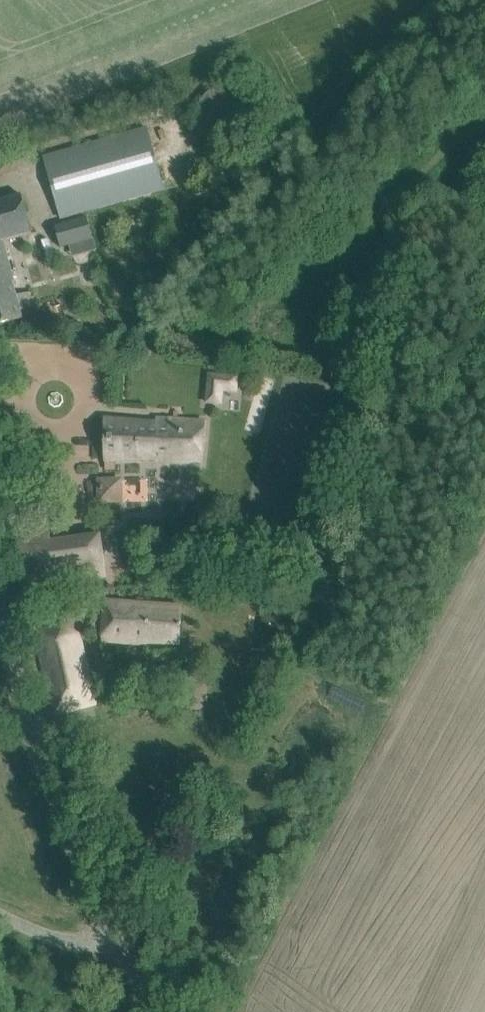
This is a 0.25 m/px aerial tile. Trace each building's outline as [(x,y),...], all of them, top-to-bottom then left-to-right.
[(61,220),(95,210),(165,190),(147,126),(43,156),(61,220)] [(0,200),(0,324),(24,318),(22,311),(37,307),(33,292),(19,296),(16,285),(17,284),(5,242),(33,234),(22,194),(0,200)] [(87,217),(55,225),(61,248),(72,245),(93,239),(87,217)] [(235,380),(211,377),(209,400),(218,401),(219,387),(234,389),(235,380)] [(204,421),(177,419),(157,418),(157,422),(105,418),(105,460),(105,469),(116,469),(116,459),(154,458),(154,462),(201,461),(204,421)] [(121,492),(98,492),(98,504),(121,504),(121,492)] [(100,535),(51,541),(41,542),(39,530),(17,533),(24,588),(106,577),(100,535)] [(183,607),(126,603),(106,601),(103,641),(147,644),(147,641),(181,643),(183,607)] [(83,707),(84,710),(96,706),(78,634),(65,637),(62,624),(33,632),(56,714),(83,707)]
